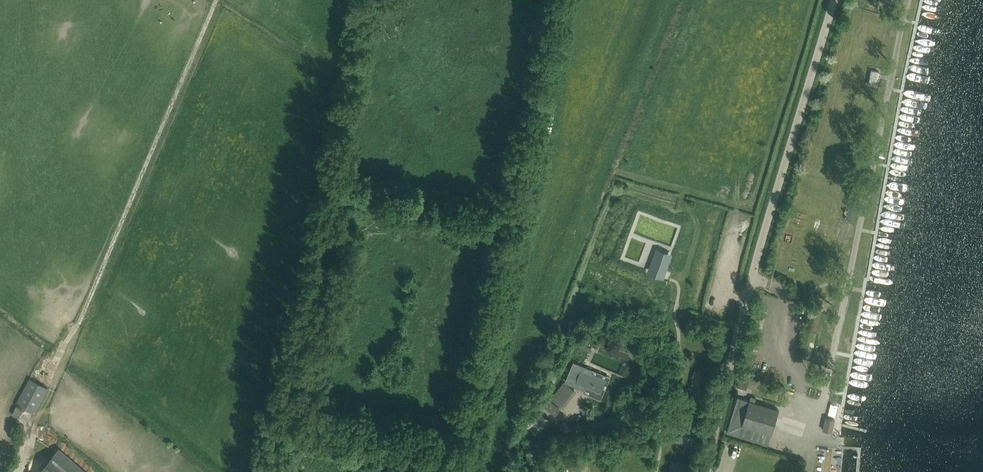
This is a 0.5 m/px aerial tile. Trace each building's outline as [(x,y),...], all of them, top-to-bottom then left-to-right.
[(871,70),(868,85),(876,86),(878,72),(871,70)] [(702,216),(700,224),(712,227),(714,220),(702,216)] [(605,380),(591,373),(592,370),(574,363),(566,382),(584,390),(586,386),(600,392),(605,380)] [(48,388),(29,378),(16,403),(35,414),(48,388)] [(553,400),(561,407),(574,390),(566,384),(553,400)] [(738,398),(730,424),(727,433),(768,445),(772,434),(779,410),(755,403),(756,398),(751,397),(749,401),(738,398)] [(549,400),(544,406),(555,414),(559,408),(549,400)] [(826,412),(834,413),(836,402),(828,401),(826,412)] [(24,409),(17,405),(11,415),(18,418),(24,409)] [(548,422),(537,413),(527,427),(538,435),(548,422)] [(832,432),(835,420),(826,418),(823,430),(832,432)] [(771,439),(769,445),(789,451),(791,445),(771,439)] [(57,450),(38,471),(83,471),(57,450)]
